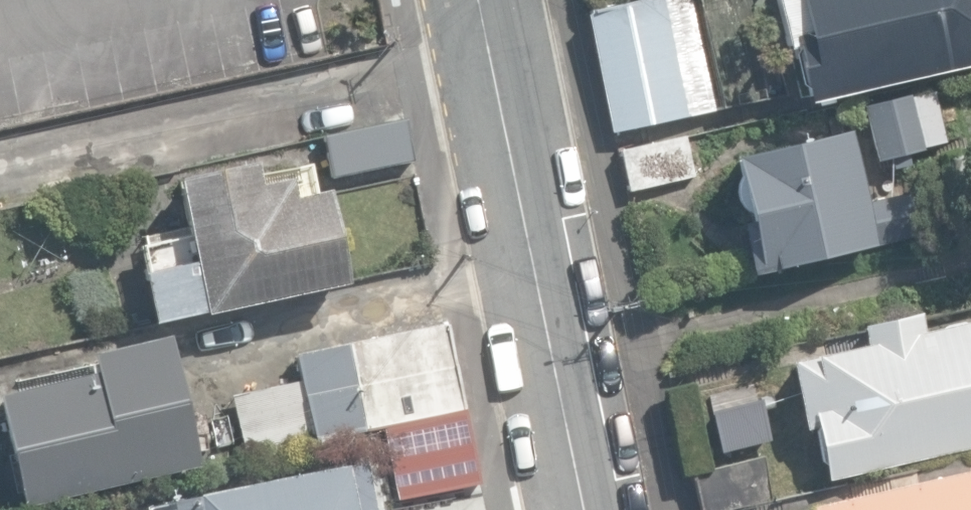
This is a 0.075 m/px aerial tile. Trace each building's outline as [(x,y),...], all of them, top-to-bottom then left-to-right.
[(613,131),(721,106),(696,0),(637,0),(585,12),(613,131)] [(805,102),(806,102),(970,65),(970,0),(775,0),(786,49),(793,47),(805,102)] [(863,105),(878,162),(925,149),(924,147),(948,140),(935,92),(914,97),(913,93),(913,92),(863,105)] [(321,135),(330,174),(412,157),(403,117),(321,135)] [(875,245),(864,201),(849,131),(732,153),(749,216),(741,219),(752,271),(776,265),(777,261),(862,247),(875,245)] [(621,150),(630,190),(694,175),(684,135),(621,150)] [(141,269),(152,319),(203,308),(204,311),(343,281),(323,188),(292,195),(288,176),(256,183),(252,161),(175,178),(187,234),(142,243),(147,268),(141,269)] [(870,250),(879,248),(918,239),(908,191),(864,201),(875,245),(869,247),(870,250)] [(828,478),(970,447),(970,322),(925,332),(924,329),(923,329),(919,312),(860,325),(864,343),(789,359),(788,360),(789,361),(805,429),(815,426),(828,478)] [(382,426),(395,498),(479,483),(444,321),(296,353),(301,378),(230,393),(246,454),(382,426)] [(21,505),(195,464),(164,333),(88,350),(93,369),(0,390),(0,416),(21,505)] [(702,509),(725,509),(770,500),(763,456),(692,472),(702,509)] [(365,464),(348,468),(347,465),(146,505),(147,509),(374,509),(365,464)] [(808,504),(809,509),(970,509),(970,470),(808,504)]
